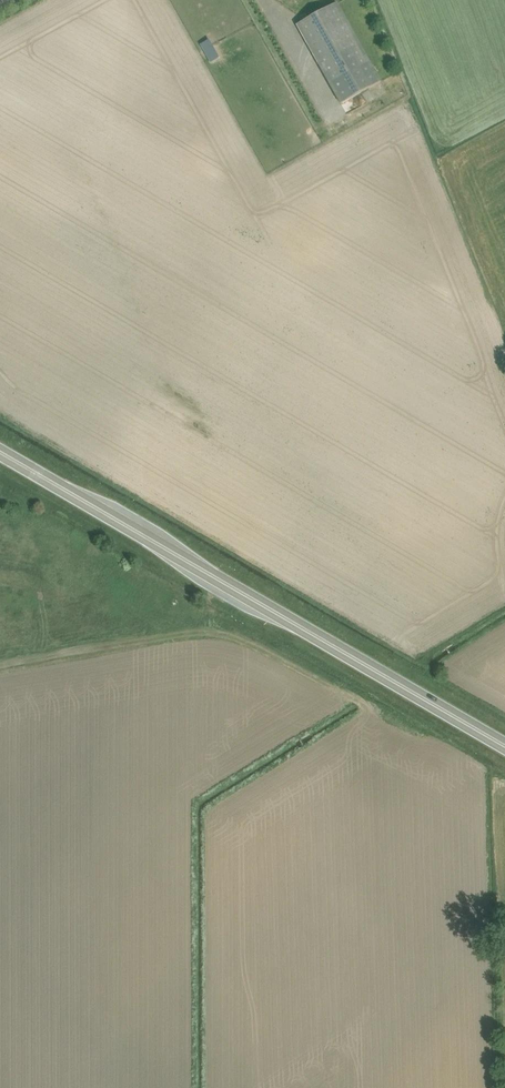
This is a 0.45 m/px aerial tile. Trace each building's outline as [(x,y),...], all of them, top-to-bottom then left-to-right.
[(264,164),(325,130),(253,0),(173,0),(264,164)] [(341,103),(380,82),(337,3),(298,25),(341,103)]
